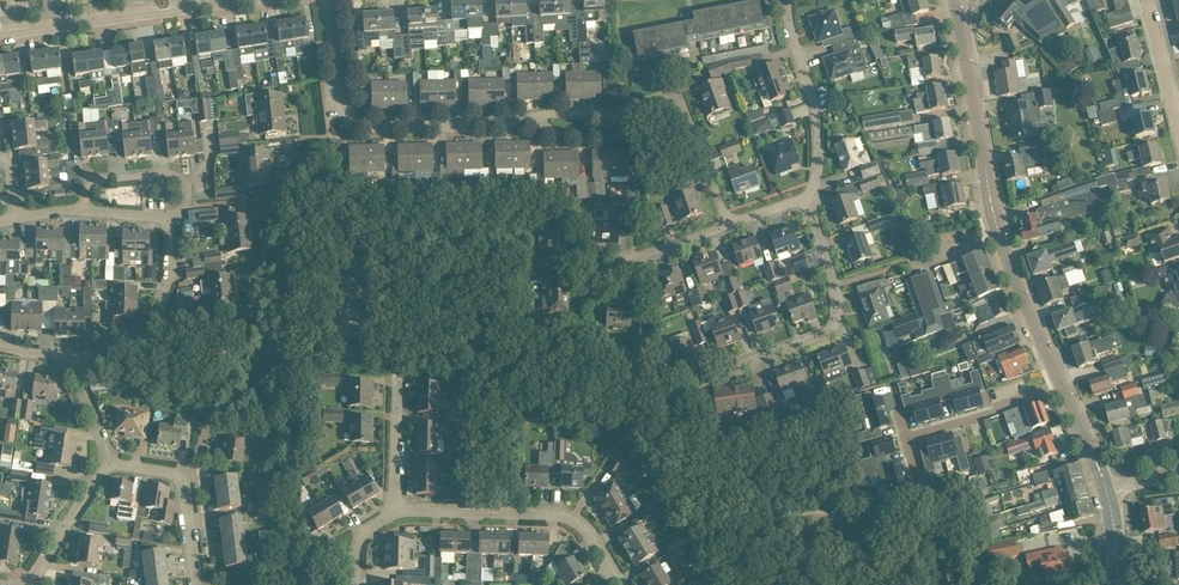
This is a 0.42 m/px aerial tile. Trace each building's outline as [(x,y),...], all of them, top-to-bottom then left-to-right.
[(526,18),(525,0),(522,0),(510,1),(511,19),(526,18)] [(543,43),(543,27),(556,26),(555,0),(539,0),(541,22),(534,22),(535,44),(543,43)] [(570,16),(569,0),(555,0),(556,26),(556,32),(569,31),(569,35),(570,42),(579,41),(578,21),(570,21),(570,16)] [(579,41),(580,57),(580,64),(603,63),(611,62),(611,53),(601,53),(601,54),(591,54),(590,40),(587,41),(587,29),(593,29),(595,27),(595,22),(603,21),(603,13),(603,0),(584,0),(584,21),(578,21),(579,41)] [(904,13),(890,17),(881,20),(885,30),(895,28),(895,29),(906,27),(906,26),(909,26),(917,24),(914,16),(929,12),(926,0),(900,0),(904,13)] [(1068,31),(1067,29),(1052,6),(1048,0),(1035,0),(1023,8),(1016,2),(1012,6),(1009,3),(1002,10),(998,7),(989,18),(1000,28),(1002,25),(1003,26),(1004,25),(1008,29),(1015,22),(1024,30),(1034,38),(1040,44),(1048,40),(1068,31)] [(1061,0),(1052,6),(1067,29),(1076,24),(1061,0)] [(1080,0),(1071,0),(1072,2),(1077,13),(1084,10),(1080,0)] [(1086,1),(1091,12),(1092,14),(1106,10),(1105,6),(1103,0),(1088,0),(1086,1)] [(1128,0),(1113,0),(1117,13),(1107,16),(1111,29),(1134,22),(1128,0)] [(511,19),(510,1),(495,1),(496,24),(496,25),(498,25),(504,25),(504,19),(511,19)] [(482,25),(481,2),(466,3),(467,32),(481,32),(482,47),(490,47),(490,38),(489,25),(482,25)] [(467,32),(466,3),(451,4),(452,21),(445,22),(445,33),(446,46),(455,45),(454,33),(467,32)] [(765,27),(760,3),(695,16),(696,25),(694,25),(686,27),(686,26),(635,36),(639,59),(689,49),(687,42),(765,27)] [(438,22),(437,11),(422,12),(424,43),(437,42),(438,47),(446,46),(445,33),(445,22),(438,22)] [(424,43),(422,12),(407,13),(408,30),(409,30),(409,36),(401,36),(402,49),(403,58),(412,58),(411,44),(424,43)] [(841,32),(834,12),(827,14),(825,13),(823,12),(820,13),(819,15),(818,17),(811,20),(811,21),(810,23),(810,26),(811,28),(814,29),(819,43),(834,38),(836,45),(854,39),(851,28),(841,32)] [(395,37),(395,31),(394,31),(393,14),(378,15),(379,32),(380,38),(388,38),(388,42),(393,41),(394,59),(403,58),(402,49),(401,36),(395,37)] [(357,37),(353,37),(354,47),(358,47),(358,52),(367,51),(367,48),(371,47),(371,42),(380,42),(380,38),(379,32),(378,15),(363,16),(364,30),(357,31),(357,37)] [(296,55),(304,54),(303,47),(305,47),(304,40),(309,39),(306,19),(291,22),(296,55)] [(280,85),(285,84),(288,84),(284,59),(297,57),(296,55),(291,22),(276,24),(280,43),(274,44),(279,74),(280,85)] [(535,44),(534,22),(525,23),(526,44),(535,44)] [(496,24),(489,25),(490,38),(498,37),(499,37),(498,25),(496,25),(496,24)] [(250,28),(253,48),(267,46),(268,45),(265,26),(250,28)] [(907,32),(906,27),(895,29),(896,36),(898,43),(916,40),(917,48),(937,46),(935,30),(916,33),(916,31),(907,32)] [(253,48),(250,28),(235,31),(239,50),(233,51),(239,88),(243,88),(243,81),(245,81),(241,57),(254,55),(253,48)] [(212,54),(225,52),(227,52),(224,33),(209,35),(212,54)] [(198,57),(212,54),(209,35),(195,37),(198,57)] [(1137,43),(1135,35),(1118,39),(1120,47),(1109,53),(1120,75),(1131,72),(1129,63),(1141,60),(1139,54),(1142,53),(1139,42),(1137,43)] [(867,47),(863,36),(857,38),(854,39),(836,45),(832,46),(836,56),(824,60),(828,72),(826,73),(829,80),(831,80),(832,82),(843,78),(851,75),(853,82),(864,78),(863,73),(869,71),(862,50),(867,47)] [(1013,55),(1021,51),(1015,36),(1006,40),(1013,55)] [(183,39),(168,41),(173,68),(174,68),(172,60),(186,58),(185,51),(183,39)] [(168,41),(154,44),(157,63),(158,71),(159,71),(173,68),(168,41)] [(142,46),(136,47),(136,43),(129,44),(129,48),(128,48),(133,78),(147,76),(142,46)] [(312,59),(319,58),(316,45),(310,46),(312,59)] [(704,64),(770,52),(768,46),(703,59),(704,64)] [(133,78),(128,48),(113,50),(116,69),(117,69),(117,73),(121,77),(121,80),(133,78)] [(1093,48),(1084,53),(1092,65),(1101,60),(1093,48)] [(48,79),(49,86),(61,84),(60,78),(63,77),(59,50),(44,52),(47,72),(48,79)] [(231,90),(239,88),(233,51),(227,52),(225,52),(228,69),(231,90)] [(875,53),(874,53),(877,60),(887,58),(886,51),(875,53)] [(32,74),(47,72),(44,52),(30,54),(32,74)] [(105,79),(104,72),(101,52),(86,55),(90,74),(91,81),(105,79)] [(916,62),(914,53),(908,54),(911,79),(926,77),(927,79),(942,77),(939,58),(924,60),(916,62)] [(75,76),(90,74),(86,55),(72,57),(75,76)] [(6,77),(20,75),(18,56),(4,58),(6,77)] [(1068,76),(1078,67),(1069,57),(1059,66),(1068,76)] [(753,67),(751,58),(729,62),(729,63),(730,70),(731,72),(753,67)] [(215,75),(214,69),(215,68),(214,61),(202,63),(203,70),(207,70),(208,76),(215,75)] [(603,75),(612,74),(611,62),(603,63),(603,75)] [(712,79),(731,72),(730,70),(729,63),(729,62),(709,69),(712,79)] [(1000,97),(1011,95),(1017,94),(1015,80),(1018,80),(1016,62),(1008,63),(1009,72),(996,74),(1000,97)] [(195,84),(192,64),(185,65),(187,77),(191,76),(192,85),(195,84)] [(758,90),(786,79),(780,64),(760,71),(763,78),(754,81),(758,90)] [(644,82),(693,72),(692,66),(643,76),(644,82)] [(279,74),(271,75),(273,86),(280,85),(279,74)] [(551,74),(535,75),(535,79),(535,97),(552,97),(551,74)] [(582,74),(566,74),(566,96),(583,96),(582,78),(582,74)] [(1145,96),(1145,95),(1149,94),(1145,75),(1126,79),(1126,80),(1115,82),(1119,100),(1100,104),(1102,113),(1101,113),(1101,114),(1115,110),(1121,109),(1135,106),(1133,97),(1142,95),(1142,97),(1145,96)] [(600,77),(582,78),(583,96),(583,100),(601,99),(600,77)] [(37,87),(49,86),(48,79),(36,80),(37,87)] [(150,106),(158,104),(155,87),(154,79),(146,80),(148,93),(150,106)] [(535,79),(517,79),(518,101),(535,101),(535,97),(535,79)] [(772,103),(792,96),(786,79),(758,90),(761,98),(769,96),(772,103)] [(21,101),(19,80),(6,82),(7,91),(8,91),(9,103),(21,101)] [(503,80),(487,81),(487,103),(504,103),(503,91),(503,80)] [(80,90),(92,88),(91,81),(79,83),(80,90)] [(709,116),(720,112),(730,108),(724,89),(725,89),(722,81),(699,89),(709,116)] [(454,82),(438,82),(438,86),(438,104),(455,104),(455,92),(454,82)] [(406,83),(389,83),(389,87),(390,105),(406,105),(406,93),(406,83)] [(487,85),(469,85),(469,107),(487,107),(487,103),(487,85)] [(163,86),(155,87),(158,104),(166,103),(163,86)] [(438,86),(420,86),(421,108),(438,108),(438,104),(438,86)] [(389,87),(372,87),(372,109),(390,109),(390,105),(389,87)] [(918,114),(931,112),(948,109),(943,87),(932,89),(927,90),(917,92),(919,102),(916,103),(918,114)] [(96,111),(109,109),(108,108),(117,107),(114,92),(114,91),(106,92),(107,98),(94,100),(96,111)] [(117,107),(123,106),(120,91),(114,92),(117,107)] [(1037,102),(1020,105),(1009,107),(1013,139),(1020,138),(1020,139),(1027,138),(1027,137),(1038,135),(1034,112),(1040,111),(1040,110),(1050,108),(1048,91),(1036,93),(1037,102)] [(247,117),(259,116),(283,114),(281,95),(263,97),(263,93),(256,94),(245,97),(247,117)] [(65,113),(73,112),(71,95),(63,96),(65,113)] [(197,102),(200,122),(210,121),(208,101),(197,102)] [(1147,115),(1145,107),(1121,112),(1123,121),(1132,119),(1137,138),(1155,134),(1150,114),(1147,115)] [(750,124),(765,118),(762,110),(747,115),(750,124)] [(782,128),(783,127),(795,123),(790,110),(777,114),(782,128)] [(1108,120),(1117,118),(1115,110),(1101,114),(1101,113),(1100,114),(1103,127),(1109,125),(1108,120)] [(865,130),(902,124),(900,113),(863,119),(865,130)] [(260,135),(273,134),(285,132),(283,114),(259,116),(260,135)] [(192,123),(192,118),(185,119),(186,123),(184,124),(184,128),(179,128),(180,137),(182,157),(195,156),(195,154),(204,153),(202,140),(193,141),(192,130),(195,129),(194,122),(192,123)] [(14,138),(33,136),(33,130),(46,129),(45,119),(38,119),(38,122),(12,125),(14,138)] [(752,125),(756,135),(772,129),(768,119),(752,125)] [(936,142),(953,139),(950,121),(922,126),(915,127),(916,136),(923,135),(925,144),(936,142)] [(98,129),(92,130),(95,157),(108,156),(105,129),(114,129),(113,122),(97,124),(98,129)] [(139,157),(137,131),(136,129),(130,130),(130,125),(120,126),(119,122),(113,122),(114,129),(114,133),(122,132),(125,159),(139,157)] [(142,129),(136,129),(137,131),(139,157),(151,156),(150,142),(148,130),(151,129),(151,122),(142,123),(142,129)] [(95,157),(92,130),(86,130),(86,125),(76,126),(77,139),(71,140),(72,148),(73,153),(81,153),(82,158),(95,157)] [(173,138),(172,125),(162,126),(163,133),(166,132),(169,159),(182,157),(180,137),(173,138)] [(865,135),(863,135),(865,141),(866,141),(914,134),(913,127),(865,135)] [(220,146),(236,145),(240,144),(239,134),(219,136),(220,146)] [(47,141),(47,135),(33,136),(14,138),(15,151),(41,148),(41,151),(55,150),(54,140),(47,141)] [(777,176),(792,170),(791,166),(800,162),(792,139),(785,142),(787,145),(768,152),(777,176)] [(854,142),(848,144),(837,148),(845,172),(869,163),(866,154),(861,139),(854,142)] [(738,142),(732,144),(721,148),(724,157),(735,153),(741,151),(738,142)] [(936,142),(925,144),(917,145),(917,144),(916,144),(915,144),(917,157),(919,156),(937,154),(936,142)] [(513,143),(495,144),(496,167),(513,166),(513,147),(513,143)] [(464,144),(446,145),(447,157),(447,172),(464,171),(464,148),(464,144)] [(1004,160),(1008,182),(1027,178),(1024,163),(1029,162),(1030,168),(1044,165),(1041,151),(1038,152),(1037,144),(1020,147),(1022,157),(1004,160)] [(221,155),(233,154),(237,153),(237,152),(236,145),(220,146),(221,155)] [(399,173),(416,172),(416,149),(415,145),(398,146),(399,167),(399,173)] [(529,146),(513,147),(513,166),(514,170),(514,177),(525,177),(525,170),(530,170),(529,146)] [(1151,167),(1162,164),(1159,153),(1158,153),(1157,149),(1158,149),(1158,146),(1139,150),(1140,151),(1128,154),(1130,162),(1140,160),(1143,169),(1151,167)] [(368,173),(367,150),(367,147),(349,147),(350,174),(350,179),(368,179),(368,173)] [(481,147),(464,148),(464,171),(465,175),(479,175),(481,175),(481,147)] [(433,174),(433,172),(432,149),(416,149),(416,172),(417,179),(433,179),(433,174)] [(368,173),(384,173),(384,150),(367,150),(368,173)] [(270,168),(268,151),(241,154),(242,162),(247,162),(247,170),(270,168)] [(627,151),(609,152),(609,155),(610,178),(610,183),(627,183),(627,186),(628,199),(635,199),(635,186),(635,174),(627,174),(627,151)] [(561,153),(544,153),(544,176),(562,176),(561,156),(561,153)] [(61,159),(60,154),(55,154),(50,155),(51,159),(51,162),(44,163),(25,165),(25,168),(26,178),(55,175),(55,168),(59,168),(58,167),(58,159),(61,159)] [(929,186),(928,177),(942,175),(942,176),(960,173),(956,154),(928,160),(928,158),(919,159),(919,161),(921,169),(925,169),(926,174),(906,178),(908,189),(929,186)] [(609,155),(593,156),(593,168),(593,179),(594,179),(600,179),(610,178),(609,155)] [(578,156),(561,156),(562,176),(562,180),(562,187),(577,187),(577,199),(586,199),(586,197),(587,197),(587,192),(586,192),(586,184),(586,176),(579,177),(579,173),(578,168),(578,156)] [(865,179),(880,174),(876,164),(861,169),(865,179)] [(741,173),(739,166),(729,170),(736,190),(737,195),(760,187),(753,168),(741,173)] [(244,188),(271,185),(270,168),(247,170),(248,179),(243,179),(244,188)] [(1096,180),(1099,189),(1110,187),(1118,185),(1128,182),(1139,179),(1137,170),(1116,175),(1110,176),(1096,180)] [(56,181),(55,175),(26,178),(28,191),(54,188),(54,191),(55,191),(55,196),(66,195),(65,190),(61,190),(60,180),(56,181)] [(879,187),(876,178),(861,184),(860,182),(844,188),(848,198),(833,203),(841,225),(858,219),(853,206),(857,204),(854,197),(863,194),(863,193),(879,187)] [(1073,178),(1057,183),(1059,191),(1076,185),(1073,178)] [(1157,186),(1156,179),(1144,182),(1136,184),(1140,199),(1149,197),(1151,205),(1161,203),(1161,204),(1163,204),(1163,203),(1171,201),(1167,184),(1157,186)] [(449,180),(440,180),(440,189),(440,194),(449,194),(449,180)] [(1096,180),(1051,195),(1040,199),(1043,208),(1039,209),(1037,213),(1037,216),(1021,220),(1024,232),(1022,233),(1024,243),(1043,238),(1063,233),(1060,221),(1105,209),(1102,196),(1099,189),(1096,180)] [(1112,195),(1130,191),(1128,182),(1118,185),(1110,187),(1112,195)] [(595,184),(586,184),(586,192),(587,192),(587,197),(586,197),(586,199),(595,199),(595,184)] [(940,191),(938,184),(924,187),(925,197),(936,195),(939,211),(966,206),(962,187),(940,191)] [(488,185),(479,185),(480,194),(489,194),(488,185)] [(505,185),(489,185),(490,196),(505,196),(505,185)] [(216,200),(233,198),(232,190),(215,191),(216,200)] [(697,203),(693,191),(682,195),(675,198),(683,221),(696,216),(696,217),(699,216),(699,215),(701,214),(704,213),(700,203),(697,204),(697,203)] [(1024,191),(1015,193),(1018,203),(1027,201),(1024,191)] [(657,209),(658,210),(650,213),(655,230),(663,227),(663,228),(673,225),(667,206),(657,209)] [(190,224),(216,221),(215,209),(188,212),(190,224)] [(235,219),(234,210),(222,211),(223,220),(224,229),(231,228),(232,236),(219,237),(251,234),(249,217),(235,219)] [(630,224),(630,211),(611,210),(611,223),(594,222),(594,235),(592,235),(592,239),(594,239),(593,243),(617,244),(618,224),(630,224)] [(873,234),(890,227),(887,218),(870,225),(873,234)] [(639,227),(642,235),(654,231),(651,223),(639,227)] [(72,229),(71,260),(77,260),(87,260),(92,260),(93,227),(80,227),(80,230),(72,229)] [(93,227),(92,260),(99,260),(107,261),(107,268),(105,268),(105,281),(107,281),(114,281),(115,268),(115,254),(109,254),(106,254),(106,227),(93,227)] [(790,255),(801,251),(792,227),(770,234),(778,256),(789,252),(790,255)] [(1149,245),(1172,237),(1170,229),(1147,236),(1149,245)] [(33,251),(32,252),(32,256),(33,258),(33,264),(35,264),(35,265),(36,266),(40,266),(41,266),(41,264),(43,264),(43,260),(50,261),(50,231),(37,231),(37,237),(37,249),(33,249),(33,251)] [(50,231),(50,261),(56,261),(56,264),(65,265),(65,258),(71,258),(71,249),(63,249),(63,234),(63,231),(50,231)] [(120,252),(120,266),(129,266),(129,263),(136,263),(136,233),(123,232),(123,237),(123,252),(120,252)] [(136,233),(136,263),(142,263),(142,266),(152,266),(152,259),(149,259),(149,233),(136,233)] [(253,250),(251,234),(219,237),(220,246),(226,246),(227,253),(241,252),(253,250)] [(567,259),(567,235),(548,235),(541,235),(541,243),(547,243),(547,259),(567,259)] [(863,261),(871,258),(874,259),(881,257),(878,247),(871,249),(865,235),(858,238),(846,242),(855,266),(864,263),(863,261)] [(1126,250),(1143,245),(1139,235),(1123,240),(1126,250)] [(1172,237),(1149,245),(1151,251),(1152,251),(1153,253),(1155,255),(1158,255),(1162,254),(1165,263),(1178,259),(1178,241),(1174,242),(1172,237)] [(912,241),(897,238),(896,240),(893,239),(891,251),(909,254),(912,241)] [(740,266),(763,258),(756,239),(734,247),(740,266)] [(29,249),(29,242),(20,242),(20,241),(0,241),(0,269),(0,262),(6,262),(6,279),(14,280),(14,274),(21,275),(21,276),(28,276),(29,249)] [(1039,255),(1028,258),(1034,277),(1046,273),(1053,270),(1051,265),(1075,256),(1078,255),(1075,243),(1071,245),(1046,253),(1046,252),(1039,255)] [(985,251),(950,265),(955,277),(968,271),(975,289),(965,293),(968,300),(962,302),(964,308),(971,305),(970,304),(972,303),(979,300),(1000,292),(1001,292),(985,251)] [(721,267),(716,253),(694,261),(701,283),(723,275),(725,282),(730,296),(734,295),(742,292),(737,279),(731,263),(721,267)] [(194,270),(204,269),(204,265),(222,263),(221,254),(205,256),(205,257),(192,258),(194,270)] [(797,273),(810,269),(805,256),(793,260),(797,273)] [(188,279),(199,278),(205,277),(205,273),(223,272),(222,263),(204,265),(204,269),(194,270),(187,271),(188,279)] [(770,282),(774,281),(779,279),(774,263),(765,266),(770,282)] [(1077,263),(1062,268),(1064,274),(1079,269),(1077,263)] [(546,273),(546,264),(534,264),(534,272),(546,273)] [(1175,266),(1178,265),(1177,264),(1157,271),(1160,278),(1162,279),(1170,276),(1176,294),(1171,296),(1167,294),(1161,308),(1165,310),(1166,313),(1178,309),(1178,273),(1177,273),(1175,266)] [(115,268),(114,281),(125,281),(125,268),(115,268)] [(685,300),(682,292),(685,291),(680,277),(682,276),(681,272),(672,268),(668,270),(669,272),(655,277),(663,299),(675,295),(678,302),(685,300)] [(1044,307),(1056,303),(1064,300),(1062,292),(1067,289),(1070,288),(1069,288),(1086,282),(1082,269),(1065,275),(1065,276),(1037,286),(1044,307)] [(545,283),(546,273),(534,272),(534,283),(545,283)] [(925,337),(944,331),(939,317),(946,315),(943,305),(941,300),(943,300),(934,272),(907,282),(918,315),(917,315),(923,331),(925,337)] [(779,296),(794,291),(789,276),(779,279),(774,281),(779,296)] [(211,287),(212,296),(234,293),(235,292),(236,291),(236,287),(234,286),(233,285),(232,277),(204,280),(205,288),(211,287)] [(61,285),(61,288),(62,288),(70,288),(71,288),(71,279),(61,279),(61,285)] [(870,326),(882,322),(890,318),(887,308),(892,307),(886,290),(889,289),(886,280),(868,284),(871,294),(861,298),(870,326)] [(93,281),(93,291),(107,291),(107,281),(105,281),(93,281)] [(567,307),(567,284),(558,284),(558,283),(548,283),(548,284),(543,284),(543,307),(562,307),(562,315),(567,315),(567,307)] [(6,301),(15,301),(16,287),(6,287),(6,289),(6,292),(6,296),(6,301)] [(49,302),(49,288),(41,288),(40,301),(27,301),(27,331),(28,331),(29,334),(35,334),(36,332),(41,332),(41,314),(49,314),(49,302)] [(49,288),(49,302),(56,302),(58,302),(58,288),(57,288),(49,288)] [(70,288),(70,291),(71,291),(76,291),(84,292),(83,305),(92,305),(92,288),(91,288),(85,288),(70,288)] [(136,303),(136,289),(109,289),(109,296),(116,297),(116,303),(136,303)] [(192,297),(191,290),(181,291),(182,298),(192,297)] [(694,309),(703,306),(698,291),(691,293),(689,296),(694,309)] [(739,310),(750,306),(745,291),(742,292),(734,295),(739,310)] [(981,325),(1009,314),(1000,292),(979,300),(972,303),(981,325)] [(213,304),(207,305),(209,316),(205,316),(205,322),(215,321),(214,312),(236,310),(235,302),(236,301),(237,300),(237,296),(235,295),(234,294),(234,293),(212,296),(213,304)] [(1070,299),(1074,310),(1089,304),(1085,294),(1070,299)] [(729,313),(739,310),(734,295),(730,296),(724,299),(729,313)] [(809,322),(818,319),(810,295),(799,299),(801,302),(788,306),(794,324),(808,319),(809,322)] [(774,308),(771,300),(769,299),(762,301),(761,304),(750,308),(752,315),(759,335),(780,327),(779,324),(780,324),(779,321),(774,308)] [(15,301),(15,304),(13,304),(12,331),(27,331),(27,301),(15,301)] [(946,315),(952,313),(956,311),(952,302),(943,305),(946,315)] [(116,303),(106,303),(105,324),(119,325),(119,317),(136,318),(136,303),(116,303)] [(630,327),(631,306),(607,306),(606,326),(613,326),(613,329),(621,330),(621,326),(630,327)] [(70,312),(70,310),(56,309),(56,315),(55,329),(55,337),(69,337),(70,312)] [(84,338),(84,310),(76,309),(76,310),(70,310),(69,337),(84,338)] [(1053,317),(1058,332),(1065,330),(1069,337),(1078,334),(1075,326),(1078,325),(1078,326),(1095,320),(1092,311),(1075,317),(1072,311),(1053,317)] [(901,347),(912,342),(917,341),(914,333),(923,331),(917,315),(917,313),(891,323),(900,348),(901,347)] [(952,313),(946,315),(939,317),(944,331),(944,330),(947,338),(959,333),(952,313)] [(198,316),(181,318),(182,327),(199,325),(198,316)] [(722,322),(720,317),(710,321),(713,331),(720,348),(740,341),(732,318),(722,322)] [(1150,319),(1142,321),(1145,329),(1152,326),(1150,319)] [(700,345),(708,342),(700,322),(693,324),(700,345)] [(644,340),(644,326),(635,326),(635,340),(644,340)] [(991,354),(1020,343),(1013,326),(983,337),(984,339),(973,343),(978,357),(989,353),(990,355),(991,354)] [(1085,346),(1073,350),(1080,369),(1091,365),(1099,362),(1097,356),(1113,351),(1122,347),(1118,335),(1108,338),(1089,344),(1085,346)] [(672,346),(680,368),(682,375),(689,373),(700,369),(690,340),(672,346)] [(820,362),(825,377),(853,367),(850,358),(845,347),(818,357),(820,360),(819,360),(819,363),(820,362)] [(1008,381),(1024,376),(1021,369),(1030,365),(1022,348),(998,359),(1008,381)] [(990,355),(989,353),(978,357),(977,357),(978,360),(980,366),(993,361),(991,354),(990,355)] [(910,372),(913,380),(931,374),(927,362),(919,364),(917,355),(907,358),(910,367),(909,367),(910,372)] [(1106,373),(1124,367),(1121,357),(1102,363),(1106,373)] [(781,414),(790,411),(786,401),(787,401),(783,393),(810,384),(802,363),(775,372),(781,390),(773,393),(777,404),(781,414)] [(905,363),(898,365),(902,378),(909,375),(905,363)] [(967,363),(959,366),(961,373),(969,370),(967,363)] [(1095,396),(1113,390),(1111,383),(1128,378),(1124,367),(1106,373),(1107,376),(1090,381),(1095,396)] [(854,375),(860,390),(861,392),(871,389),(865,371),(854,375)] [(973,384),(964,387),(971,410),(977,408),(984,406),(983,403),(980,393),(985,391),(978,371),(970,373),(973,384)] [(16,386),(18,374),(2,372),(0,386),(0,390),(7,391),(6,398),(14,399),(16,386)] [(339,386),(339,376),(319,375),(318,385),(339,386)] [(949,375),(940,378),(947,402),(954,400),(957,410),(958,413),(964,412),(964,411),(965,411),(971,410),(964,387),(953,390),(949,375)] [(1146,396),(1155,393),(1164,391),(1169,389),(1165,375),(1142,381),(1146,396)] [(56,403),(57,399),(59,380),(36,377),(33,396),(46,398),(45,401),(56,403)] [(446,400),(446,378),(430,377),(430,385),(419,385),(418,399),(438,399),(446,400)] [(934,389),(922,393),(923,395),(931,421),(937,419),(944,417),(943,414),(940,404),(947,402),(940,378),(932,380),(934,389)] [(108,382),(104,383),(105,390),(109,390),(110,391),(114,390),(112,382),(108,382)] [(373,398),(373,383),(346,383),(345,393),(349,394),(348,407),(370,407),(371,398),(373,398)] [(1014,391),(1007,392),(1006,384),(994,386),(996,398),(1015,394),(1014,391)] [(1124,401),(1140,397),(1137,384),(1122,388),(1125,401),(1124,401)] [(760,408),(765,421),(779,416),(771,395),(758,400),(755,401),(753,386),(715,391),(717,403),(713,404),(716,413),(718,413),(719,415),(757,409),(756,409),(760,408)] [(1167,401),(1164,391),(1155,393),(1146,396),(1140,397),(1124,401),(1125,403),(1106,408),(1110,424),(1138,416),(1137,411),(1158,405),(1157,404),(1167,401)] [(871,393),(855,397),(857,407),(864,405),(868,417),(868,418),(887,412),(885,405),(885,404),(883,398),(879,399),(873,400),(871,393)] [(911,395),(902,397),(906,413),(914,411),(917,421),(916,421),(918,425),(924,423),(931,421),(923,395),(912,398),(911,395)] [(437,414),(438,399),(418,399),(418,414),(437,414)] [(460,413),(445,413),(445,420),(465,420),(465,400),(460,400),(460,413)] [(12,410),(11,419),(20,420),(23,403),(13,402),(12,410)] [(23,403),(20,420),(30,422),(30,423),(34,423),(39,424),(40,421),(31,419),(33,403),(24,402),(24,403),(23,403)] [(1162,407),(1164,418),(1178,415),(1178,404),(1162,407)] [(1026,411),(1033,430),(1038,428),(1049,424),(1042,405),(1026,411)] [(149,414),(129,411),(129,413),(118,412),(115,432),(126,434),(126,436),(146,439),(149,414)] [(342,411),(329,411),(329,412),(324,412),(324,422),(342,423),(342,412),(342,411)] [(866,432),(858,435),(860,444),(883,437),(881,430),(888,428),(891,427),(889,420),(887,412),(868,418),(868,417),(862,419),(866,432)] [(652,426),(657,422),(652,417),(647,421),(652,426)] [(372,443),(372,419),(348,419),(347,434),(351,434),(351,443),(372,443)] [(604,436),(612,426),(604,420),(596,430),(604,436)] [(189,437),(191,423),(176,421),(175,428),(161,426),(158,445),(179,448),(181,436),(189,437)] [(1163,422),(1151,425),(1155,441),(1168,438),(1163,422)] [(34,423),(34,426),(42,427),(40,435),(38,449),(55,452),(74,455),(77,441),(65,439),(67,428),(59,427),(48,425),(42,424),(39,424),(34,423)] [(436,440),(437,426),(418,425),(417,440),(436,440)] [(1144,437),(1141,428),(1128,431),(1128,429),(1111,434),(1116,452),(1133,447),(1131,441),(1144,437)] [(1056,446),(1051,430),(1018,442),(1022,453),(1035,448),(1037,453),(1040,451),(1043,459),(1058,454),(1055,446),(1056,446)] [(6,433),(5,442),(15,444),(16,435),(6,433)] [(273,450),(275,441),(272,441),(272,439),(254,435),(251,446),(270,450),(270,449),(273,450)] [(945,437),(939,438),(946,461),(957,458),(961,473),(971,470),(964,446),(956,448),(953,438),(952,435),(946,436),(946,437),(945,437)] [(248,451),(250,442),(225,438),(223,452),(225,453),(224,462),(242,465),(244,451),(248,451)] [(863,465),(854,467),(855,472),(863,470),(888,463),(886,456),(893,454),(896,453),(894,447),(892,438),(867,445),(871,459),(862,461),(863,464),(863,465)] [(930,455),(922,457),(927,474),(930,473),(936,471),(934,465),(946,461),(939,438),(933,440),(926,442),(927,445),(930,455)] [(139,453),(148,453),(147,439),(138,440),(139,453)] [(436,455),(436,440),(417,440),(417,454),(429,455),(436,455)] [(590,477),(590,465),(578,465),(578,460),(574,456),(564,456),(565,443),(555,442),(555,460),(564,460),(564,468),(562,468),(561,488),(582,489),(582,477),(590,477)] [(343,465),(354,459),(352,456),(359,452),(356,447),(349,451),(339,457),(343,465)] [(617,475),(626,462),(632,453),(623,447),(617,456),(608,469),(617,475)] [(37,463),(35,474),(42,475),(54,477),(55,466),(72,469),(74,455),(55,452),(54,458),(47,456),(46,464),(37,463)] [(464,461),(464,454),(458,454),(459,452),(444,452),(444,461),(464,461)] [(13,457),(2,455),(0,468),(0,469),(11,470),(13,457)] [(992,470),(987,456),(974,461),(980,475),(992,470)] [(464,468),(464,461),(444,461),(444,469),(458,470),(458,468),(464,468)] [(888,463),(863,470),(865,479),(875,476),(879,488),(884,486),(885,486),(908,479),(904,466),(900,467),(890,470),(888,463)] [(327,465),(321,468),(324,474),(330,470),(327,465)] [(436,481),(437,466),(416,466),(416,480),(436,481)] [(1049,472),(1034,476),(1037,485),(1038,487),(1052,483),(1082,474),(1082,473),(1080,466),(1068,469),(1055,473),(1050,474),(1049,472)] [(318,477),(324,474),(321,468),(315,472),(318,477)] [(547,488),(547,476),(547,468),(526,468),(525,487),(547,488)] [(1028,470),(1017,473),(1019,479),(1029,476),(1028,470)] [(26,483),(28,473),(12,471),(10,480),(26,483)] [(361,482),(355,471),(349,475),(355,485),(365,503),(378,495),(368,478),(361,482)] [(267,482),(268,475),(249,472),(247,480),(267,482)] [(1054,490),(1035,496),(1035,497),(1037,503),(1060,497),(1066,497),(1087,490),(1082,474),(1052,483),(1054,490)] [(240,502),(237,483),(241,482),(240,476),(206,480),(207,487),(216,485),(218,504),(209,505),(210,512),(244,508),(243,501),(240,502)] [(310,484),(309,482),(306,478),(301,480),(305,487),(310,484)] [(911,492),(908,479),(885,486),(889,496),(873,501),(876,511),(901,503),(899,495),(911,492)] [(436,496),(436,494),(436,481),(416,480),(416,495),(436,496)] [(931,480),(925,481),(927,489),(933,487),(931,480)] [(7,482),(2,490),(10,495),(15,486),(7,482)] [(23,489),(22,498),(49,502),(49,500),(52,500),(54,492),(51,492),(52,485),(29,482),(28,490),(23,489)] [(110,490),(108,500),(120,502),(125,503),(123,520),(135,522),(136,517),(138,502),(130,501),(132,485),(113,482),(112,491),(110,490)] [(603,514),(621,503),(617,496),(621,493),(614,482),(605,487),(608,492),(594,500),(603,514)] [(353,510),(365,503),(355,485),(343,493),(353,510)] [(138,502),(136,517),(142,518),(146,519),(148,519),(150,509),(156,510),(156,512),(158,515),(159,515),(157,522),(158,522),(171,524),(174,504),(168,503),(169,490),(148,487),(146,503),(138,502)] [(463,502),(464,490),(464,487),(458,487),(458,494),(443,493),(443,501),(463,502)] [(927,489),(921,491),(922,497),(929,495),(927,489)] [(1023,508),(1017,509),(1019,516),(1061,505),(1068,503),(1070,509),(1074,508),(1091,503),(1087,490),(1066,497),(1060,497),(1037,503),(1022,507),(1023,508)] [(326,502),(321,494),(315,497),(320,506),(330,523),(343,516),(333,498),(326,502)] [(987,517),(994,515),(991,505),(990,505),(990,503),(1000,501),(999,495),(983,499),(987,517)] [(49,502),(22,498),(21,506),(26,507),(24,515),(47,518),(48,510),(51,511),(52,503),(49,502)] [(621,503),(603,514),(611,527),(636,512),(628,499),(621,503)] [(646,515),(660,506),(655,499),(641,507),(642,509),(646,515)] [(1145,533),(1157,531),(1167,529),(1165,517),(1174,515),(1172,499),(1168,499),(1156,502),(1157,508),(1141,511),(1145,533)] [(269,510),(268,502),(254,504),(255,512),(269,510)] [(1055,524),(1031,528),(1032,536),(1059,531),(1058,525),(1065,523),(1066,524),(1083,519),(1095,515),(1091,503),(1074,508),(1070,509),(1070,510),(1052,514),(1055,524)] [(871,504),(862,507),(864,514),(873,511),(871,504)] [(661,505),(660,506),(646,515),(641,517),(646,525),(650,522),(665,513),(661,505)] [(318,531),(330,523),(320,506),(307,513),(318,531)] [(20,513),(0,510),(0,519),(19,522),(20,513)] [(255,512),(256,519),(270,517),(269,510),(255,512)] [(987,517),(991,531),(1005,527),(1001,513),(994,515),(987,517)] [(135,522),(133,536),(143,537),(144,532),(146,519),(142,518),(136,517),(135,522)] [(244,543),(242,525),(246,524),(245,518),(211,522),(212,528),(221,527),(223,546),(219,546),(218,544),(214,544),(214,551),(219,550),(219,556),(215,556),(216,563),(221,562),(220,560),(225,559),(226,568),(247,566),(246,556),(250,556),(249,543),(244,543)] [(22,532),(9,530),(10,524),(0,523),(0,536),(5,537),(3,545),(19,548),(22,532)] [(108,535),(110,526),(91,523),(89,532),(108,535)] [(619,540),(627,553),(653,536),(650,530),(647,532),(643,525),(619,540)] [(993,541),(1002,538),(999,529),(1005,528),(1005,527),(991,531),(991,532),(990,532),(993,541)] [(155,542),(156,534),(144,532),(143,537),(143,540),(155,542)] [(260,541),(270,540),(269,532),(259,533),(260,541)] [(387,541),(387,555),(414,556),(415,535),(405,534),(404,542),(387,541)] [(440,553),(455,554),(455,534),(440,534),(440,553)] [(469,554),(469,546),(470,534),(455,534),(455,560),(461,560),(461,554),(469,554)] [(494,555),(494,535),(480,535),(479,554),(494,555)] [(509,536),(494,535),(494,555),(494,563),(494,566),(501,567),(501,563),(513,563),(513,555),(508,555),(509,548),(509,546),(509,536)] [(1162,548),(1178,545),(1176,538),(1175,535),(1160,538),(1162,548)] [(533,556),(534,536),(519,536),(518,556),(533,556)] [(548,557),(548,537),(534,536),(533,556),(548,557)] [(653,536),(627,553),(635,566),(659,552),(655,546),(658,544),(653,536)] [(131,559),(132,548),(131,548),(133,539),(117,537),(116,545),(118,545),(117,549),(125,550),(124,558),(131,559)] [(101,548),(102,541),(80,538),(79,545),(73,544),(72,550),(97,554),(98,547),(101,548)] [(669,554),(674,551),(684,545),(679,538),(664,547),(669,554)] [(145,544),(141,543),(142,554),(143,564),(139,564),(141,577),(145,576),(146,584),(168,584),(167,574),(171,574),(172,576),(176,576),(176,569),(171,570),(171,564),(175,563),(174,557),(169,557),(170,560),(165,561),(164,551),(158,552),(157,546),(145,544)] [(989,562),(1004,559),(1001,543),(986,546),(989,562)] [(19,548),(3,545),(2,553),(0,553),(0,562),(17,565),(19,548)] [(567,553),(569,549),(561,545),(552,562),(562,579),(558,581),(557,583),(558,584),(571,584),(585,576),(578,564),(576,565),(572,559),(571,560),(567,553)] [(1059,548),(1027,555),(1030,571),(1042,569),(1043,577),(1059,573),(1060,576),(1073,574),(1069,555),(1061,557),(1059,548)] [(98,567),(99,560),(96,560),(97,554),(72,550),(71,556),(77,557),(76,564),(98,567)] [(387,555),(386,570),(406,570),(413,571),(414,556),(387,555)] [(130,568),(131,559),(124,558),(123,567),(130,568)] [(481,582),(481,573),(482,559),(474,559),(474,568),(474,582),(481,582)] [(707,570),(708,570),(701,559),(689,566),(692,570),(676,580),(679,584),(683,584),(707,570)] [(670,584),(665,575),(671,571),(666,562),(641,576),(646,584),(669,584),(670,584)] [(940,569),(944,584),(953,583),(949,567),(940,569)] [(474,582),(474,568),(467,568),(466,575),(454,575),(453,582),(474,582)] [(702,584),(701,583),(710,578),(709,573),(707,570),(683,584),(700,584),(702,584)] [(481,573),(481,582),(487,583),(494,583),(494,574),(481,573)] [(421,578),(409,577),(406,577),(397,577),(397,584),(380,584),(421,584),(421,578)]
